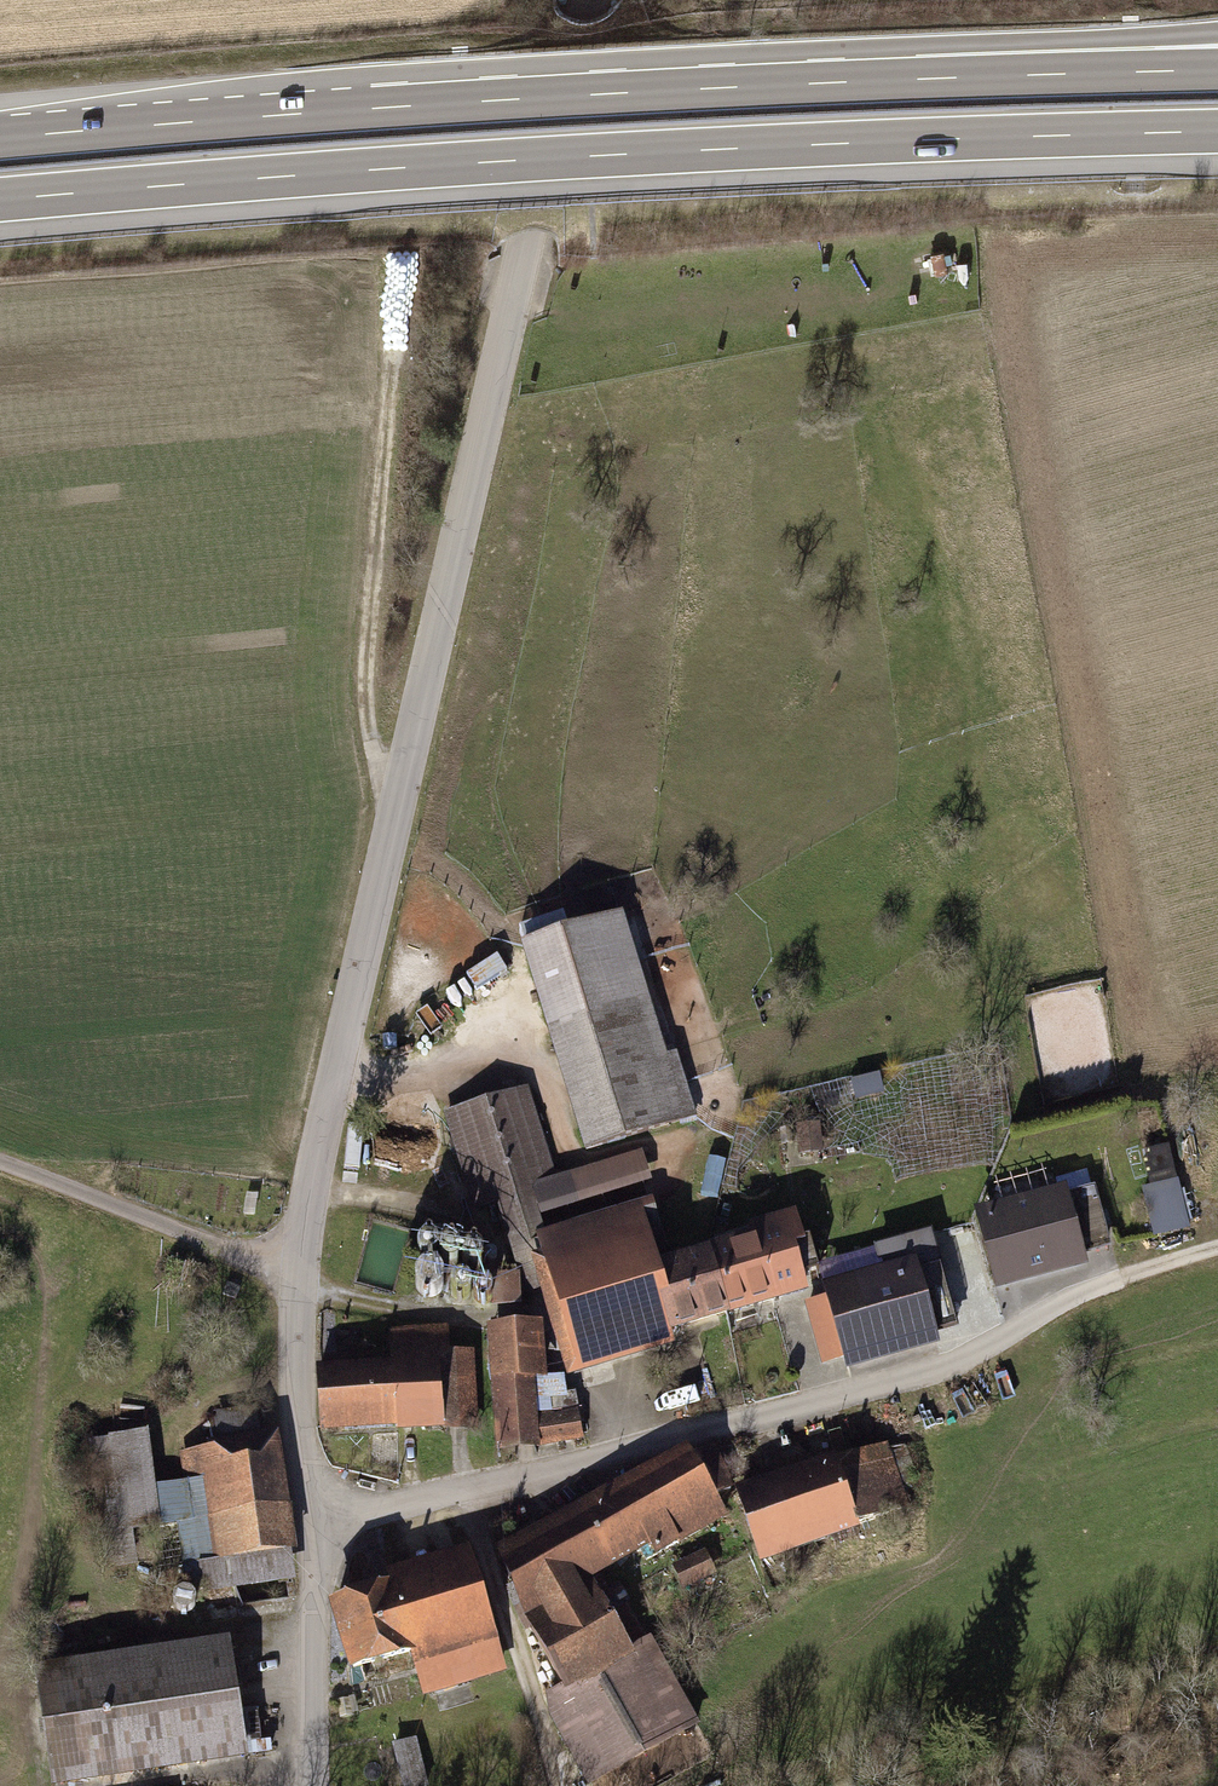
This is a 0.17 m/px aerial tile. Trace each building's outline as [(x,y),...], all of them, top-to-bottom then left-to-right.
[(587,1151),(697,1119),(680,1058),(671,1061),(630,916),(528,945),(587,1151)] [(503,959),(471,980),(480,994),(512,974),(503,959)] [(1032,992),(1047,1095),(1119,1084),(1104,982),(1032,992)] [(571,1370),(741,1316),(720,1250),(670,1265),(664,1245),(672,1242),(644,1157),(560,1184),(530,1092),(447,1118),(477,1213),(499,1206),(529,1299),(547,1293),(571,1370)] [(826,1126),(801,1129),(804,1155),(829,1153),(826,1126)] [(785,1134),(785,1149),(797,1149),(797,1133),(785,1134)] [(1172,1143),(1143,1150),(1150,1182),(1179,1176),(1172,1143)] [(1146,1194),(1157,1243),(1192,1235),(1182,1186),(1146,1194)] [(1110,1243),(1096,1188),(987,1217),(1004,1280),(1080,1259),(1078,1252),(1110,1243)] [(755,1238),(720,1250),(741,1316),(811,1294),(799,1255),(810,1252),(798,1213),(752,1227),(755,1238)] [(807,1304),(824,1362),(959,1324),(932,1233),(878,1248),(887,1281),(807,1304)] [(521,1283),(495,1281),(493,1308),(519,1310),(521,1283)] [(544,1456),(544,1449),(585,1441),(580,1413),(542,1421),(539,1382),(551,1381),(547,1328),(493,1331),(502,1459),(544,1456)] [(322,1371),(324,1435),(478,1431),(476,1353),(449,1353),(449,1332),(395,1333),(396,1369),(322,1371)] [(156,1436),(92,1443),(107,1574),(169,1567),(171,1583),(207,1579),(208,1595),(302,1585),(286,1434),(266,1436),(263,1408),(219,1413),(222,1441),(213,1442),(213,1450),(184,1454),(188,1487),(162,1490),(156,1436)] [(844,1459),(746,1489),(769,1563),(867,1533),(864,1524),(915,1508),(911,1497),(923,1493),(911,1451),(898,1455),(896,1447),(845,1463),(844,1459)] [(502,1553),(573,1688),(553,1698),(555,1725),(587,1785),(601,1785),(705,1732),(658,1642),(636,1653),(599,1582),(727,1516),(718,1500),(736,1491),(717,1453),(699,1463),(694,1453),(502,1553)] [(512,1672),(473,1549),(393,1574),(398,1588),(337,1608),(360,1680),(421,1660),(432,1697),(512,1672)] [(676,1570),(688,1592),(724,1573),(712,1551),(676,1570)] [(233,1644),(43,1670),(59,1785),(89,1785),(249,1764),(233,1644)] [(405,1785),(431,1785),(421,1744),(397,1750),(405,1785)]
